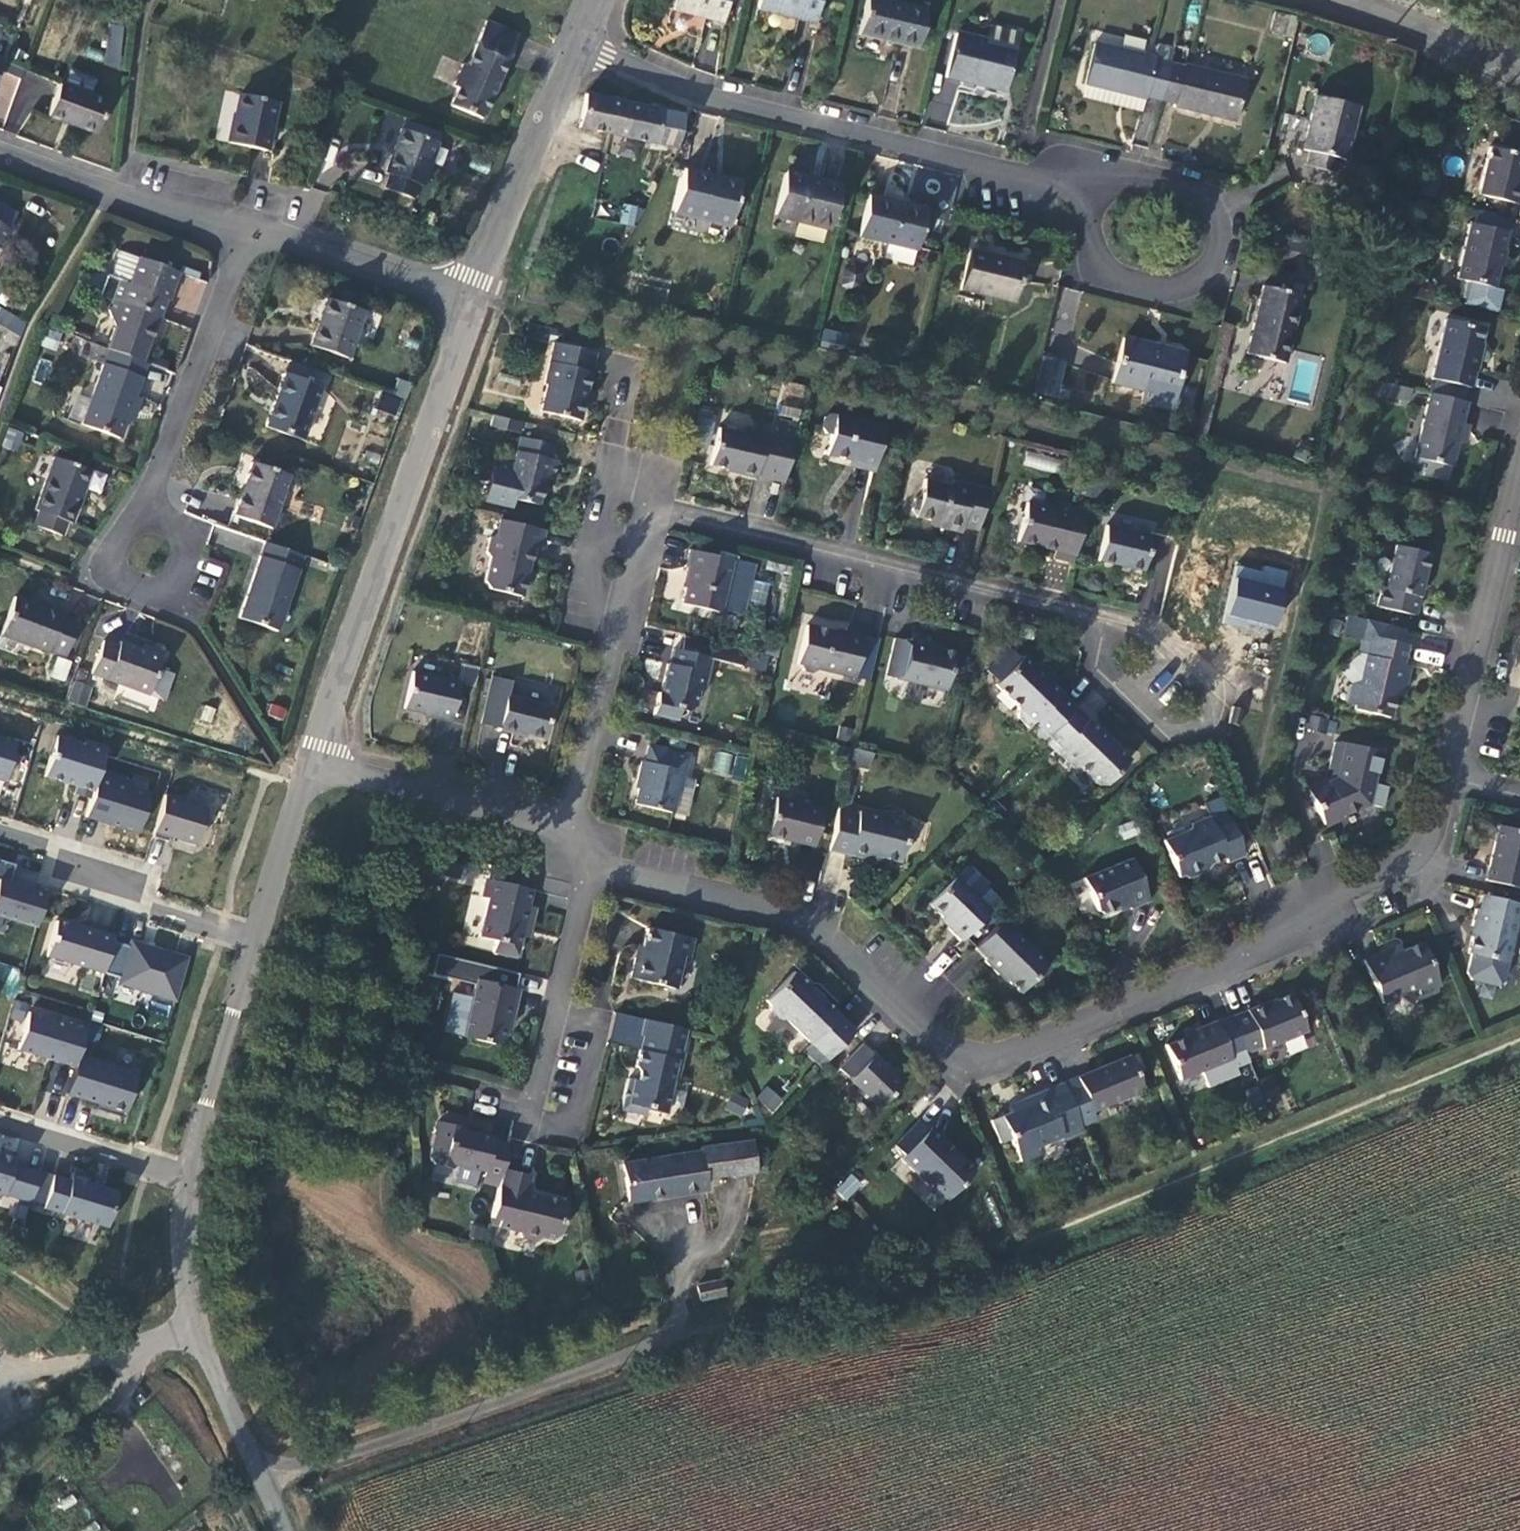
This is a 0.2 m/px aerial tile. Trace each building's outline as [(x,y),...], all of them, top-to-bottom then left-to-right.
[(729,0),(673,0),(670,14),(723,27),(729,0)] [(821,0),(758,0),(756,11),(816,24),(821,0)] [(918,52),(926,14),(869,1),(860,39),(918,52)] [(109,23),(105,65),(120,66),(124,24),(109,23)] [(521,39),(489,24),(469,69),(464,67),(454,89),(459,91),(451,108),(483,123),(521,39)] [(1006,93),(1019,36),(991,29),(987,45),(956,38),(947,80),(1006,93)] [(1146,94),(1159,97),(1168,59),(1083,39),(1074,81),(1145,97),(1146,94)] [(1251,77),(1168,59),(1159,97),(1172,100),(1172,103),(1242,119),(1251,77)] [(11,74),(0,70),(0,106),(11,74)] [(18,85),(32,91),(35,82),(21,77),(18,85)] [(1142,108),(1145,97),(1074,81),(1071,92),(1142,108)] [(267,149),(278,103),(246,95),(240,122),(234,123),(230,141),(267,149)] [(106,149),(117,117),(69,101),(58,132),(106,149)] [(1350,186),(1368,119),(1326,108),(1312,161),(1322,163),(1318,178),(1350,186)] [(580,148),(631,161),(640,127),(594,114),(580,148)] [(425,183),(440,139),(401,125),(387,165),(393,167),(387,185),(417,195),(421,181),(425,183)] [(631,161),(673,172),(683,173),(691,139),(640,127),(631,161)] [(1519,214),(1519,163),(1506,159),(1494,207),(1519,214)] [(735,254),(745,211),(690,198),(680,242),(735,254)] [(839,251),(847,213),(791,201),(783,239),(839,251)] [(623,202),(619,222),(633,226),(638,206),(623,202)] [(17,241),(26,226),(0,212),(0,232),(17,241)] [(869,259),(927,270),(935,232),(877,220),(869,259)] [(7,259),(12,261),(22,244),(17,241),(0,232),(0,270),(7,259)] [(1473,291),(1510,299),(1515,278),(1518,279),(1519,271),(1519,258),(1519,257),(1519,244),(1486,236),(1473,291)] [(1020,323),(1028,282),(974,271),(966,312),(1020,323)] [(185,304),(191,286),(149,272),(141,297),(130,294),(120,326),(126,344),(119,365),(155,378),(169,332),(170,332),(180,303),(185,304)] [(1297,377),(1313,312),(1273,302),(1257,367),(1297,377)] [(357,371),(373,326),(336,312),(320,358),(357,371)] [(74,340),(78,329),(64,324),(60,335),(74,340)] [(1449,389),(1486,398),(1489,384),(1492,385),(1496,365),(1494,365),(1500,340),(1463,331),(1449,389)] [(544,412),(563,415),(575,347),(555,344),(546,383),(549,388),(544,412)] [(597,352),(575,347),(563,415),(582,420),(597,352)] [(65,365),(69,355),(52,349),(49,359),(65,365)] [(1193,367),(1131,353),(1121,397),(1153,405),(1150,417),(1180,424),(1193,367)] [(88,370),(114,379),(119,365),(93,355),(88,370)] [(147,410),(159,379),(155,378),(119,365),(114,379),(92,441),(131,455),(138,438),(147,410)] [(1073,378),(1054,374),(1047,409),(1067,413),(1073,378)] [(313,453),(331,401),(293,387),(275,440),(313,453)] [(405,388),(398,407),(414,412),(421,393),(405,388)] [(1424,413),(1427,403),(1408,398),(1406,405),(1408,409),(1424,413)] [(1478,435),(1482,416),(1446,408),(1431,470),(1445,474),(1441,488),(1463,493),(1473,455),(1479,456),(1484,437),(1478,435)] [(400,428),(405,414),(388,409),(383,422),(400,428)] [(823,414),(822,431),(837,432),(838,415),(823,414)] [(8,426),(1,445),(16,451),(23,432),(8,426)] [(886,490),(897,444),(847,433),(837,437),(835,445),(838,451),(845,453),(840,472),(862,477),(870,479),(869,486),(886,490)] [(767,482),(793,489),(800,459),(784,455),(786,444),(760,438),(750,441),(727,435),(719,471),(740,476),(744,480),(760,484),(767,482)] [(526,436),(512,496),(544,503),(551,476),(558,478),(562,461),(558,456),(561,445),(526,436)] [(802,448),(786,444),(784,455),(800,459),(802,448)] [(1023,465),(1057,472),(1060,459),(1026,452),(1023,465)] [(281,538),(299,485),(261,472),(243,525),(281,538)] [(84,538),(102,487),(64,474),(46,527),(50,528),(46,541),(74,551),(80,537),(84,538)] [(860,484),(869,486),(870,479),(862,477),(860,484)] [(976,543),(992,546),(1002,504),(970,496),(961,500),(939,495),(935,510),(928,514),(926,524),(931,532),(957,538),(956,543),(975,548),(976,543)] [(548,550),(553,529),(505,517),(502,535),(497,538),(494,551),(498,560),(493,577),(497,589),(529,596),(540,548),(548,550)] [(1067,574),(1087,578),(1098,533),(1040,519),(1032,557),(1069,566),(1067,574)] [(1156,587),(1165,550),(1120,540),(1111,576),(1156,587)] [(286,643),(312,568),(273,555),(247,630),(286,643)] [(729,617),(740,564),(696,555),(693,572),(697,573),(690,608),(729,617)] [(1431,627),(1446,565),(1414,557),(1404,599),(1399,598),(1394,618),(1431,627)] [(1284,591),(1235,579),(1227,613),(1276,625),(1284,591)] [(749,600),(763,603),(767,586),(754,582),(749,600)] [(65,653),(76,621),(60,615),(61,611),(14,595),(1,635),(44,649),(45,646),(65,653)] [(1420,656),(1423,642),(1384,632),(1376,665),(1382,667),(1387,648),(1420,656)] [(871,691),(881,648),(863,644),(862,649),(823,640),(815,676),(822,686),(829,688),(838,684),(871,691)] [(149,694),(164,652),(140,644),(139,649),(115,641),(114,644),(103,641),(92,674),(149,694)] [(1417,676),(1422,657),(1420,656),(1387,648),(1382,667),(1375,697),(1366,695),(1362,714),(1369,716),(1368,720),(1405,729),(1412,699),(1419,701),(1425,678),(1417,676)] [(775,649),(771,670),(790,674),(795,653),(775,649)] [(963,706),(972,667),(947,661),(943,657),(927,653),(926,656),(912,652),(903,692),(963,706)] [(713,693),(722,663),(683,655),(681,667),(677,670),(671,698),(668,698),(664,719),(687,724),(690,713),(703,715),(706,701),(713,693)] [(50,676),(65,681),(71,660),(56,656),(50,676)] [(459,721),(468,682),(420,671),(412,707),(439,713),(442,717),(459,721)] [(1052,739),(1067,754),(1095,725),(1065,696),(1067,689),(1064,684),(1058,682),(1051,682),(1041,672),(1013,701),(1034,722),(1035,733),(1046,744),(1052,739)] [(534,732),(552,737),(560,704),(516,693),(519,679),(501,674),(489,721),(508,726),(507,728),(534,735),(534,732)] [(90,685),(74,680),(67,700),(84,706),(90,685)] [(1256,739),(1259,722),(1250,720),(1246,737),(1256,739)] [(1147,776),(1095,725),(1067,754),(1080,767),(1077,771),(1091,785),(1099,785),(1116,802),(1122,802),(1147,776)] [(0,735),(0,779),(8,781),(20,740),(0,735)] [(103,751),(56,736),(43,775),(90,790),(96,773),(103,751)] [(851,764),(869,768),(873,752),(855,748),(851,764)] [(691,797),(700,759),(659,750),(655,769),(651,768),(648,783),(652,784),(647,808),(683,816),(687,798),(691,797)] [(717,751),(711,772),(727,776),(733,755),(717,751)] [(1384,817),(1396,764),(1350,755),(1344,782),(1354,784),(1351,796),(1346,795),(1324,804),(1340,837),(1384,817)] [(96,773),(90,790),(83,814),(142,833),(155,792),(96,773)] [(206,808),(164,796),(153,834),(195,846),(206,808)] [(831,863),(840,824),(795,814),(786,852),(831,863)] [(876,834),(855,829),(846,866),(893,878),(902,874),(918,878),(927,840),(877,827),(876,834)] [(1261,868),(1244,829),(1229,836),(1226,830),(1209,837),(1210,841),(1180,854),(1195,888),(1211,889),(1220,885),(1222,880),(1242,871),(1244,876),(1261,868)] [(1516,838),(1503,892),(1519,896),(1519,839),(1516,838)] [(1167,914),(1150,872),(1100,893),(1113,924),(1118,927),(1143,916),(1146,923),(1167,914)] [(536,892),(490,880),(485,900),(493,901),(483,939),(499,943),(496,955),(518,961),(526,932),(533,934),(539,910),(532,908),(536,892)] [(0,881),(0,916),(36,927),(46,895),(0,881)] [(978,958),(1007,928),(972,895),(946,922),(968,942),(964,945),(978,958)] [(1501,908),(1497,923),(1493,923),(1489,939),(1492,940),(1486,966),(1519,974),(1519,913),(1501,908)] [(106,970),(116,941),(117,938),(58,919),(46,955),(105,974),(106,970)] [(632,979),(678,991),(687,957),(692,958),(697,941),(653,929),(648,949),(645,960),(637,958),(632,979)] [(1065,980),(1018,936),(990,965),(1006,979),(1004,981),(1015,991),(1016,989),(1037,1009),(1065,980)] [(123,976),(133,946),(116,941),(106,970),(123,976)] [(188,959),(134,941),(133,946),(123,976),(121,982),(175,999),(188,959)] [(640,947),(637,958),(645,960),(648,949),(640,947)] [(1456,998),(1438,955),(1404,970),(1401,963),(1379,972),(1398,1016),(1433,1001),(1435,1007),(1456,998)] [(436,973),(479,982),(515,991),(518,974),(440,956),(436,973)] [(479,982),(466,1040),(493,1046),(507,1040),(513,1016),(518,1014),(523,993),(515,991),(479,982)] [(829,1058),(847,1075),(874,1047),(813,989),(786,1017),(790,1021),(788,1026),(798,1035),(804,1034),(829,1058)] [(86,1024),(30,1006),(16,1048),(73,1066),(77,1053),(86,1024)] [(1281,1016),(1246,1031),(1261,1066),(1276,1059),(1278,1064),(1323,1045),(1307,1008),(1282,1019),(1281,1016)] [(685,1059),(692,1031),(648,1020),(645,1035),(648,1036),(641,1066),(644,1073),(642,1080),(633,1077),(626,1107),(649,1112),(650,1107),(671,1112),(678,1082),(683,1079),(687,1063),(685,1059)] [(1214,1044),(1180,1059),(1195,1094),(1229,1079),(1228,1076),(1245,1069),(1230,1034),(1213,1042),(1214,1044)] [(77,1053),(73,1066),(64,1093),(124,1112),(137,1072),(77,1053)] [(821,1067),(838,1084),(847,1075),(829,1058),(821,1067)] [(896,1122),(923,1095),(913,1084),(905,1083),(882,1060),(858,1084),(896,1122)] [(1105,1124),(1157,1102),(1143,1070),(1092,1092),(1105,1124)] [(774,1112),(784,1097),(765,1085),(756,1101),(774,1112)] [(742,1117),(749,1100),(732,1093),(725,1109),(742,1117)] [(1074,1147),(1097,1137),(1079,1097),(1039,1113),(1041,1120),(1007,1133),(1016,1154),(1025,1151),(1035,1174),(1053,1167),(1051,1160),(1075,1150),(1074,1147)] [(481,1178),(501,1183),(504,1172),(510,1146),(492,1142),(493,1140),(461,1132),(462,1129),(445,1124),(439,1145),(432,1150),(431,1156),(434,1164),(443,1167),(459,1165),(482,1172),(481,1178)] [(700,1178),(758,1168),(753,1137),(698,1146),(699,1152),(623,1165),(629,1199),(701,1187),(700,1178)] [(992,1186),(948,1146),(946,1148),(935,1137),(912,1162),(921,1171),(916,1176),(944,1201),(946,1199),(964,1216),(992,1186)] [(1077,1155),(1100,1146),(1097,1137),(1074,1147),(1075,1150),(1077,1155)] [(12,1196),(21,1169),(4,1164),(7,1155),(0,1153),(0,1192),(12,1196)] [(40,1175),(21,1169),(12,1196),(32,1202),(40,1175)] [(530,1178),(504,1172),(501,1183),(499,1194),(493,1218),(500,1219),(498,1228),(519,1234),(522,1239),(534,1242),(543,1238),(553,1242),(560,1238),(562,1228),(558,1219),(562,1203),(538,1198),(533,1199),(526,1197),(530,1178)] [(835,1190),(846,1201),(863,1184),(851,1173),(835,1190)] [(72,1182),(54,1176),(44,1208),(62,1214),(72,1182)] [(74,1176),(72,1182),(62,1214),(105,1227),(116,1189),(74,1176)] [(478,1188),(499,1194),(501,1183),(481,1178),(478,1188)] [(568,1205),(562,1203),(558,1219),(562,1228),(568,1205)] [(491,1227),(498,1228),(500,1219),(493,1218),(491,1227)] [(728,1297),(725,1280),(700,1286),(704,1303),(728,1297)]
